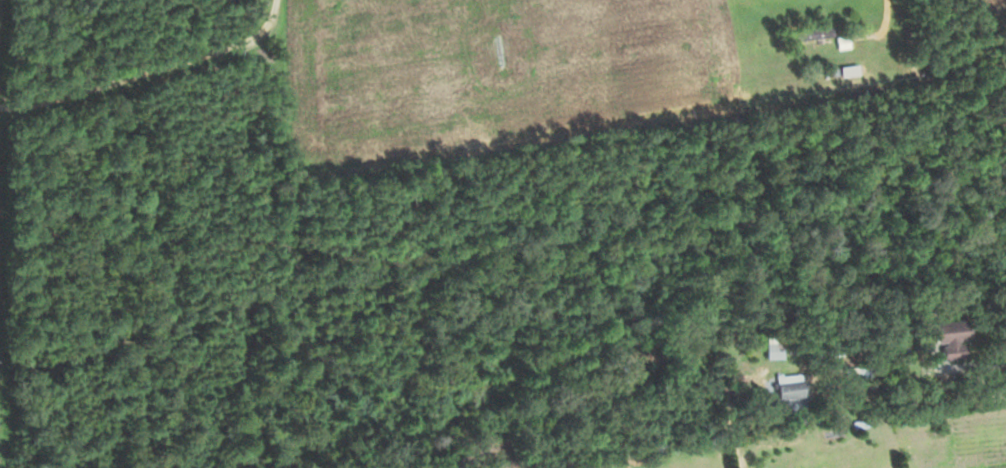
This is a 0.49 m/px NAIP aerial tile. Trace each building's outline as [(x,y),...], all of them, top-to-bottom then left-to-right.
[(789,39),(833,37),(833,27),(789,29),(789,39)] [(839,75),(856,75),(856,65),(839,66),(839,75)] [(932,343),(940,343),(940,358),(961,358),(961,339),(969,338),(968,320),(932,321),(932,343)] [(780,357),(780,336),(763,336),(763,357),(780,357)] [(800,373),(773,373),(773,398),(800,398),(800,373)]
